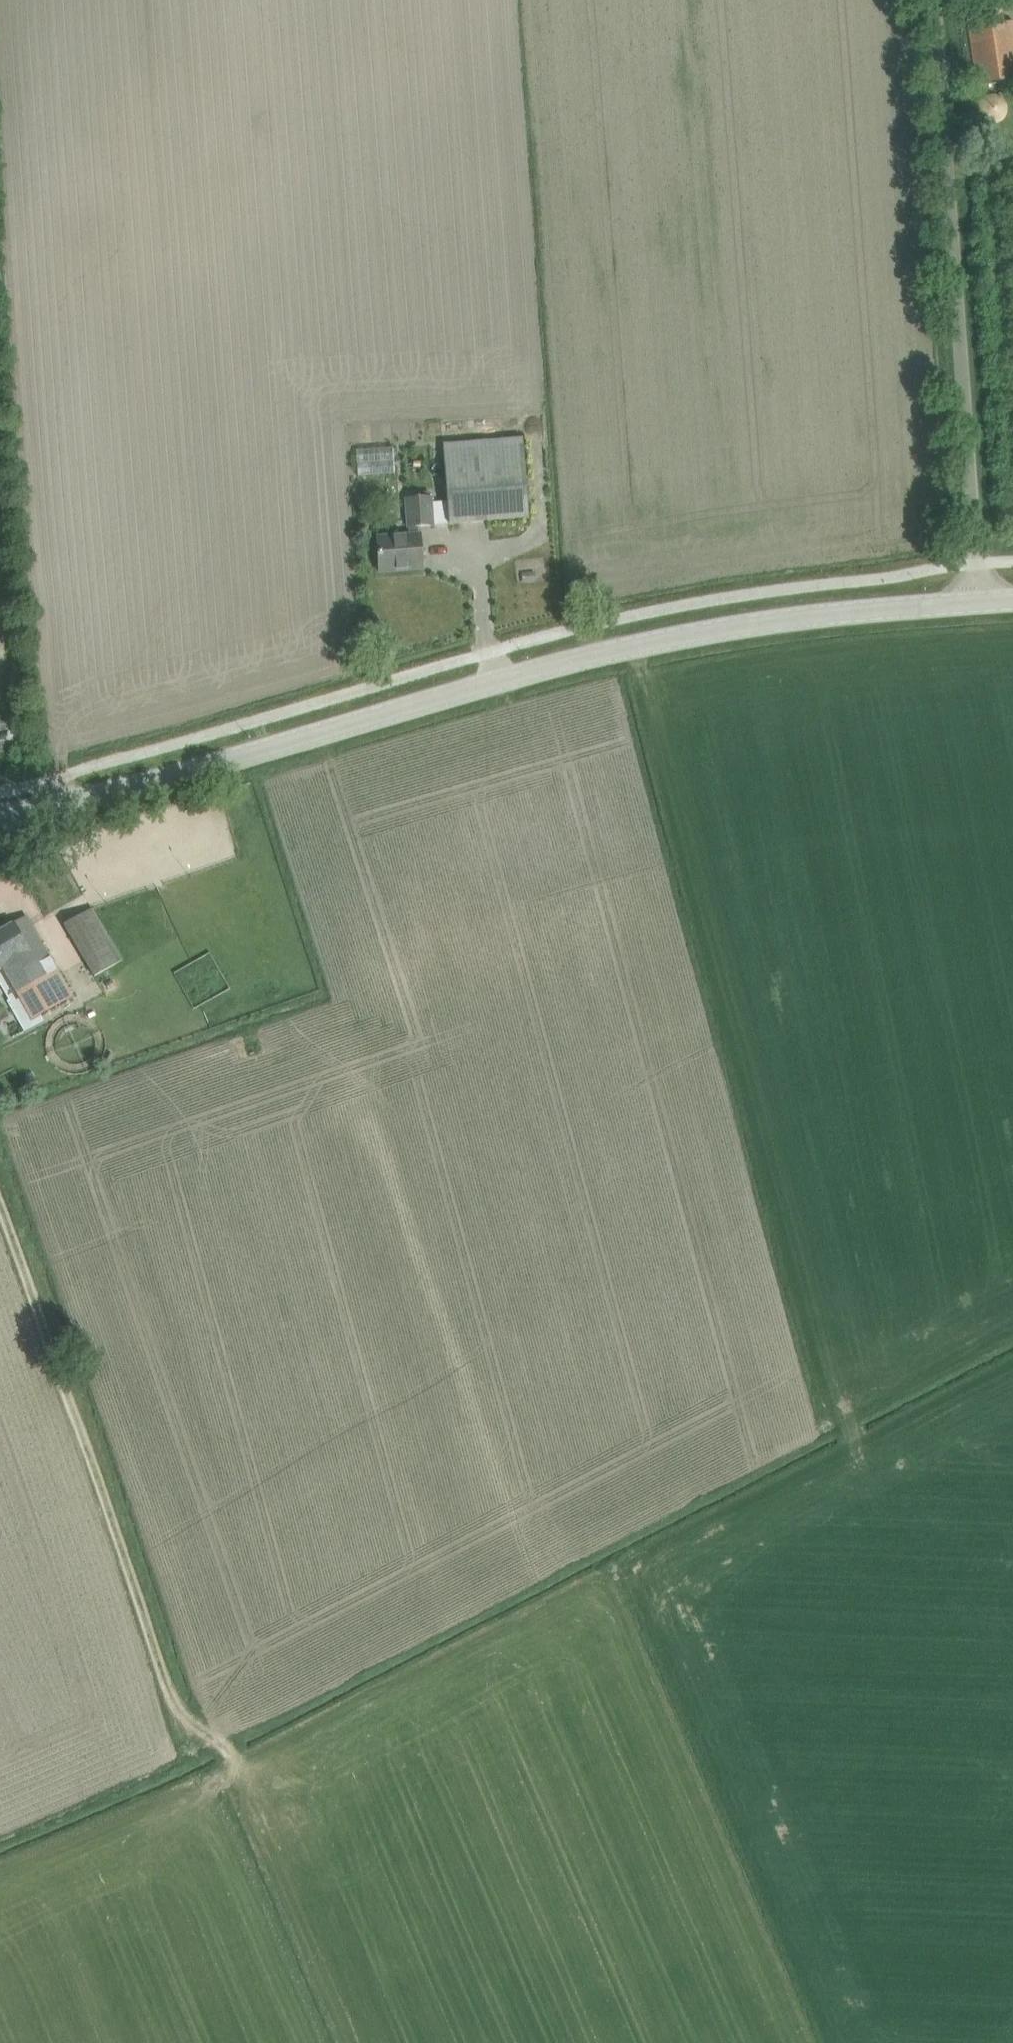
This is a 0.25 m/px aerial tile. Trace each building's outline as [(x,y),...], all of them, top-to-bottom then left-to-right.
[(984,12),(967,14),(978,85),(1012,80),(1012,20),(1004,23),(1001,9),(996,10),(984,12)] [(443,444),(449,524),(529,518),(523,438),(443,444)] [(378,552),(380,572),(398,571),(398,567),(422,565),(420,534),(419,534),(418,526),(433,525),(432,505),(431,497),(406,499),(409,535),(377,538),(378,552)] [(122,960),(102,925),(91,907),(64,925),(94,976),(122,960)] [(5,965),(21,992),(7,1000),(25,1031),(44,1019),(40,1012),(71,994),(25,916),(12,923),(0,930),(0,967),(5,965)]
